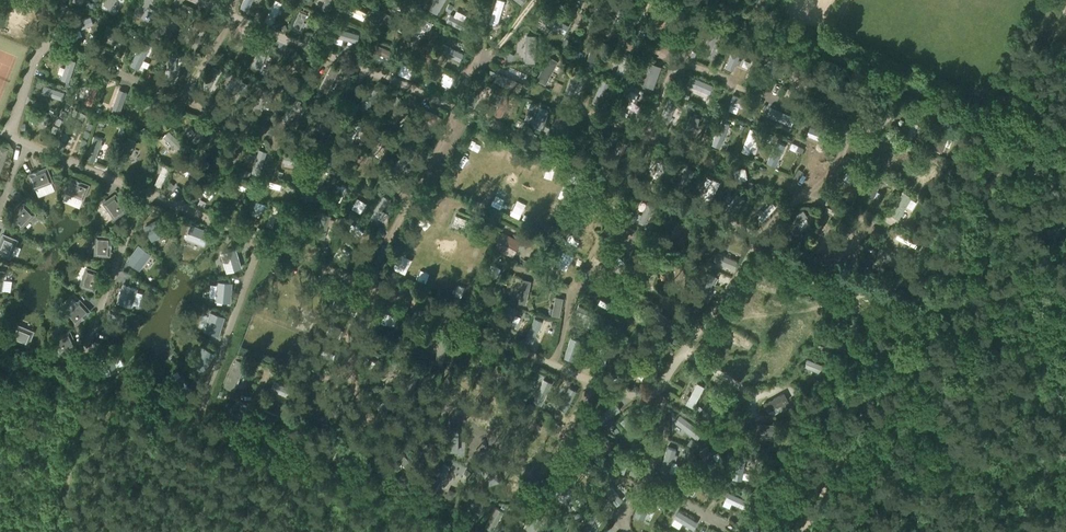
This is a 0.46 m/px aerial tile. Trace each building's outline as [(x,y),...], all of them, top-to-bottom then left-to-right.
[(133,13),(140,17),(151,0),(141,0),(133,13)] [(241,7),(248,10),(253,0),(244,0),(241,7)] [(265,21),(272,24),(282,2),(277,0),(274,0),(265,21)] [(321,8),(327,11),(333,0),(325,0),(321,8)] [(430,10),(437,14),(445,0),(435,0),(430,10)] [(489,23),(496,25),(504,0),(496,0),(489,23)] [(601,14),(609,18),(617,0),(608,0),(601,14)] [(639,0),(628,23),(636,27),(647,4),(639,0)] [(345,2),(341,9),(363,19),(366,13),(345,2)] [(663,9),(653,33),(661,36),(670,12),(663,9)] [(379,10),(375,18),(395,28),(400,20),(379,10)] [(300,11),(293,26),(300,29),(307,14),(300,11)] [(167,12),(155,32),(163,37),(175,17),(167,12)] [(450,14),(446,21),(470,33),(473,26),(450,14)] [(546,14),(542,21),(563,32),(567,25),(546,14)] [(418,15),(410,32),(417,35),(425,19),(418,15)] [(90,16),(68,25),(71,32),(93,23),(90,16)] [(194,19),(183,40),(192,44),(203,24),(194,19)] [(686,22),(677,45),(685,48),(694,25),(686,22)] [(107,27),(103,34),(125,44),(129,36),(107,27)] [(337,28),(335,37),(357,42),(359,34),(337,28)] [(712,31),(702,52),(710,56),(719,34),(712,31)] [(526,35),(524,62),(534,62),(536,35),(526,35)] [(260,39),(252,64),(262,67),(270,42),(260,39)] [(142,40),(130,65),(139,69),(151,45),(142,40)] [(243,40),(233,61),(240,63),(249,42),(243,40)] [(596,41),(588,59),(595,62),(603,44),(596,41)] [(373,42),(370,49),(377,52),(389,58),(393,51),(373,42)] [(443,43),(439,52),(459,61),(463,53),(443,43)] [(733,48),(725,66),(733,70),(741,52),(733,48)] [(297,50),(288,56),(303,75),(311,68),(297,50)] [(169,55),(165,79),(173,80),(177,57),(169,55)] [(624,55),(615,74),(623,78),(632,59),(624,55)] [(549,56),(536,79),(546,85),(559,62),(549,56)] [(767,56),(757,79),(764,82),(774,59),(767,56)] [(68,58),(61,78),(68,81),(75,61),(68,58)] [(652,63),(644,85),(654,89),(662,67),(652,63)] [(212,66),(201,85),(208,89),(219,70),(212,66)] [(331,66),(319,89),(329,94),(341,71),(331,66)] [(794,68),(792,77),(814,82),(816,74),(794,68)] [(456,84),(459,77),(443,69),(440,76),(456,84)] [(575,70),(565,92),(573,95),(582,73),(575,70)] [(497,72),(493,81),(518,92),(522,83),(497,72)] [(236,74),(225,93),(233,97),(243,78),(236,74)] [(691,76),(687,84),(710,93),(713,85),(691,76)] [(602,80),(593,101),(601,105),(610,84),(602,80)] [(92,82),(85,102),(92,105),(99,84),(92,82)] [(474,83),(464,103),(472,107),(482,87),(474,83)] [(44,85),(42,92),(62,99),(64,92),(44,85)] [(119,89),(112,110),(120,113),(127,92),(119,89)] [(260,89),(253,111),(261,114),(269,92),(260,89)] [(630,91),(619,112),(626,116),(637,94),(630,91)] [(137,93),(133,99),(150,109),(154,102),(137,93)] [(837,93),(836,103),(861,105),(862,95),(837,93)] [(733,94),(730,103),(755,112),(758,103),(733,94)] [(504,95),(494,115),(501,118),(511,98),(504,95)] [(294,97),(282,120),(290,124),(301,101),(294,97)] [(669,99),(660,120),(668,123),(677,102),(669,99)] [(883,103),(873,127),(880,130),(887,113),(895,116),(897,109),(883,103)] [(323,106),(317,128),(325,130),(332,108),(323,106)] [(771,106),(767,115),(790,126),(794,117),(771,106)] [(541,107),(533,127),(541,131),(549,110),(541,107)] [(421,108),(418,116),(439,125),(442,117),(421,108)] [(29,110),(26,118),(46,126),(50,118),(29,110)] [(686,126),(684,132),(693,135),(700,118),(691,115),(686,126)] [(564,118),(554,140),(563,144),(573,122),(564,118)] [(354,119),(345,140),(352,143),(362,122),(354,119)] [(722,121),(712,145),(719,148),(729,124),(722,121)] [(207,123),(189,137),(194,144),(212,130),(207,123)] [(941,127),(931,149),(940,152),(949,130),(941,127)] [(751,129),(742,150),(750,154),(758,132),(751,129)] [(169,130),(163,136),(178,151),(184,145),(169,130)] [(381,134),(371,153),(378,157),(388,138),(381,134)] [(94,136),(86,159),(94,162),(102,139),(94,136)] [(809,147),(824,150),(826,139),(811,136),(809,147)] [(128,137),(120,155),(128,159),(136,141),(128,137)] [(865,149),(860,161),(876,167),(883,148),(862,139),(859,147),(865,149)] [(619,140),(610,157),(618,161),(627,144),(619,140)] [(776,140),(767,161),(775,165),(785,144),(776,140)] [(408,144),(397,163),(405,167),(415,147),(408,144)] [(0,146),(0,171),(2,172),(9,149),(0,146)] [(259,149),(252,172),(260,175),(267,152),(259,149)] [(802,153),(793,172),(799,175),(809,156),(802,153)] [(285,154),(284,162),(306,167),(308,159),(285,154)] [(530,157),(529,165),(537,166),(538,159),(530,157)] [(662,159),(656,172),(663,175),(669,162),(662,159)] [(163,165),(154,185),(161,188),(170,168),(163,165)] [(733,169),(735,175),(744,172),(742,166),(733,169)] [(34,174),(31,175),(36,188),(53,181),(51,177),(52,177),(50,172),(49,172),(48,168),(41,171),(41,170),(34,173),(34,174)] [(316,168),(305,189),(313,193),(324,172),(316,168)] [(688,168),(679,185),(686,189),(695,172),(688,168)] [(848,169),(845,175),(861,184),(864,178),(848,169)] [(76,178),(72,177),(67,190),(84,197),(86,193),(89,188),(88,188),(89,184),(82,181),(83,180),(76,177),(76,178)] [(234,179),(227,201),(236,204),(244,182),(234,179)] [(712,179),(704,196),(711,200),(720,182),(712,179)] [(873,179),(866,194),(873,198),(881,182),(873,179)] [(595,184),(586,186),(591,204),(600,202),(595,184)] [(118,196),(116,193),(105,201),(116,216),(119,214),(120,214),(124,211),(123,211),(127,208),(123,202),(124,201),(119,196),(118,196)] [(905,193),(892,215),(899,219),(912,197),(905,193)] [(736,194),(728,212),(736,216),(744,198),(736,194)] [(383,195),(370,215),(377,220),(390,199),(383,195)] [(253,200),(251,211),(264,213),(266,202),(253,200)] [(771,202),(758,216),(762,221),(776,207),(771,202)] [(15,214),(12,216),(22,226),(35,213),(32,210),(32,209),(28,206),(25,203),(20,208),(19,208),(14,213),(15,214)] [(152,203),(149,209),(160,214),(162,208),(152,203)] [(639,213),(637,217),(646,222),(655,206),(648,203),(641,214),(639,213)] [(274,205),(266,225),(272,228),(280,208),(274,205)] [(803,209),(783,222),(787,230),(808,217),(803,209)] [(323,213),(317,236),(325,238),(331,216),(323,213)] [(455,215),(452,223),(475,232),(478,223),(455,215)] [(161,218),(144,228),(152,241),(169,231),(161,218)] [(615,220),(612,227),(633,237),(636,231),(615,220)] [(681,222),(679,242),(686,243),(689,223),(681,222)] [(192,224),(186,239),(204,246),(210,232),(192,224)] [(702,227),(700,235),(722,242),(724,234),(702,227)] [(818,228),(808,247),(815,251),(825,231),(818,228)] [(492,248),(491,250),(496,253),(497,250),(510,257),(520,240),(501,230),(492,247),(492,248)] [(0,241),(0,252),(10,256),(17,238),(3,232),(0,241)] [(898,232),(896,238),(915,247),(918,241),(898,232)] [(111,239),(111,236),(97,235),(97,253),(101,254),(106,255),(106,254),(110,254),(111,247),(112,247),(112,239),(111,239)] [(339,244),(334,255),(344,259),(349,249),(339,244)] [(139,245),(127,261),(139,270),(151,255),(139,245)] [(855,245),(846,262),(854,266),(863,248),(855,245)] [(880,248),(876,255),(898,268),(902,261),(880,248)] [(236,249),(221,254),(227,272),(242,268),(236,249)] [(561,251),(555,265),(568,272),(575,258),(561,251)] [(653,251),(648,272),(655,273),(660,253),(653,251)] [(717,252),(714,260),(735,268),(738,260),(717,252)] [(684,255),(674,255),(675,285),(684,285),(684,255)] [(99,276),(100,272),(87,268),(81,285),(85,286),(85,287),(90,289),(91,288),(95,289),(97,282),(98,283),(100,276),(99,276)] [(803,268),(800,275),(813,280),(812,283),(817,285),(818,282),(821,283),(824,276),(803,268)] [(708,274),(699,293),(707,296),(715,277),(708,274)] [(524,280),(518,303),(526,305),(531,282),(524,280)] [(217,282),(216,301),(231,303),(233,283),(217,282)] [(123,284),(117,303),(132,307),(138,289),(123,284)] [(481,314),(492,292),(482,287),(471,309),(481,314)] [(556,297),(552,315),(560,317),(564,299),(556,297)] [(627,297),(616,314),(630,323),(633,319),(629,316),(637,304),(627,297)] [(335,299),(332,307),(355,316),(357,308),(335,299)] [(85,314),(88,311),(79,301),(65,313),(68,317),(67,317),(71,321),(72,321),(75,324),(80,319),(81,320),(86,315),(85,314)] [(509,305),(499,327),(508,331),(518,309),(509,305)] [(579,306),(576,314),(598,324),(601,315),(579,306)] [(211,311),(205,330),(219,334),(225,316),(215,312),(211,311)] [(109,312),(103,331),(118,336),(124,317),(109,312)] [(661,314),(649,331),(656,335),(668,318),(661,314)] [(535,318),(526,340),(534,343),(542,321),(535,318)] [(15,323),(10,337),(27,344),(33,330),(15,323)] [(721,339),(730,344),(731,341),(747,350),(752,342),(727,328),(721,339)] [(71,347),(74,345),(69,332),(52,340),(54,344),(53,344),(55,349),(56,349),(58,353),(64,350),(65,351),(71,348),(71,347)] [(825,336),(822,343),(844,352),(847,344),(825,336)] [(569,337),(564,356),(571,357),(574,345),(577,346),(579,342),(576,341),(576,339),(569,337)] [(441,339),(434,364),(443,366),(449,341),(441,339)] [(644,340),(640,345),(657,358),(661,353),(644,340)] [(597,341),(597,365),(605,365),(606,341),(597,341)] [(202,347),(191,364),(205,371),(215,355),(202,347)] [(110,351),(96,357),(104,375),(114,371),(118,369),(110,351)] [(483,353),(479,372),(487,373),(490,354),(483,353)] [(637,355),(630,368),(636,371),(643,359),(637,355)] [(807,359),(804,367),(825,375),(828,367),(807,359)] [(398,361),(380,372),(384,378),(402,367),(398,361)] [(515,369),(506,369),(508,393),(517,393),(515,369)] [(182,376),(165,386),(173,399),(190,389),(185,380),(182,376)] [(543,380),(532,403),(541,407),(551,383),(543,380)] [(275,382),(271,390),(294,400),(297,391),(275,382)] [(687,395),(684,400),(687,401),(685,404),(692,408),(704,387),(696,383),(695,385),(692,391),(689,397),(687,395)] [(568,387),(558,408),(565,412),(576,391),(568,387)] [(220,390),(217,397),(223,399),(226,392),(220,390)] [(379,410),(378,411),(384,417),(401,398),(395,392),(386,403),(379,410)] [(784,393),(763,404),(767,411),(787,401),(784,393)] [(723,397),(706,418),(713,424),(731,402),(723,397)] [(241,401),(231,424),(239,427),(249,404),(241,401)] [(342,402),(338,425),(347,427),(351,404),(342,402)] [(615,402),(595,416),(600,423),(620,409),(615,402)] [(259,408),(255,416),(277,425),(280,417),(259,408)] [(626,415),(620,421),(638,440),(644,434),(626,415)] [(679,415),(674,422),(697,439),(702,432),(679,415)] [(758,423),(757,433),(784,436),(785,426),(758,423)] [(434,427),(424,442),(430,446),(440,431),(434,427)] [(593,432),(590,439),(610,448),(613,441),(593,432)] [(690,439),(687,444),(692,448),(696,443),(690,439)] [(351,440),(340,463),(349,467),(360,444),(351,440)] [(529,442),(525,448),(540,457),(544,451),(529,442)] [(625,446),(616,470),(624,473),(633,450),(625,446)] [(667,447),(660,469),(668,472),(672,459),(676,460),(677,456),(674,455),(676,449),(667,447)] [(707,447),(698,452),(709,472),(718,467),(707,447)] [(487,452),(477,455),(484,480),(494,477),(487,452)] [(737,454),(732,477),(741,479),(746,456),(737,454)] [(572,455),(568,462),(586,474),(591,467),(572,455)] [(405,456),(400,461),(414,474),(419,470),(405,456)] [(443,464),(432,488),(440,491),(450,467),(443,464)] [(693,470),(681,491),(688,495),(700,474),(693,470)] [(609,473),(604,477),(608,481),(613,477),(609,473)] [(606,481),(600,487),(617,506),(624,501),(606,481)] [(562,482),(556,491),(579,505),(585,496),(562,482)] [(449,489),(446,496),(452,499),(455,493),(449,489)] [(646,490),(635,515),(644,519),(655,494),(646,490)] [(728,492),(725,500),(747,510),(750,502),(728,492)] [(472,495),(464,513),(472,516),(480,498),(472,495)] [(762,503),(750,521),(758,526),(769,507),(762,503)] [(581,528),(589,531),(601,508),(594,504),(581,528)] [(496,507),(486,526),(493,530),(503,511),(496,507)] [(678,511),(673,519),(693,530),(697,523),(678,511)] [(525,531),(535,531),(541,521),(533,516),(525,531)]
